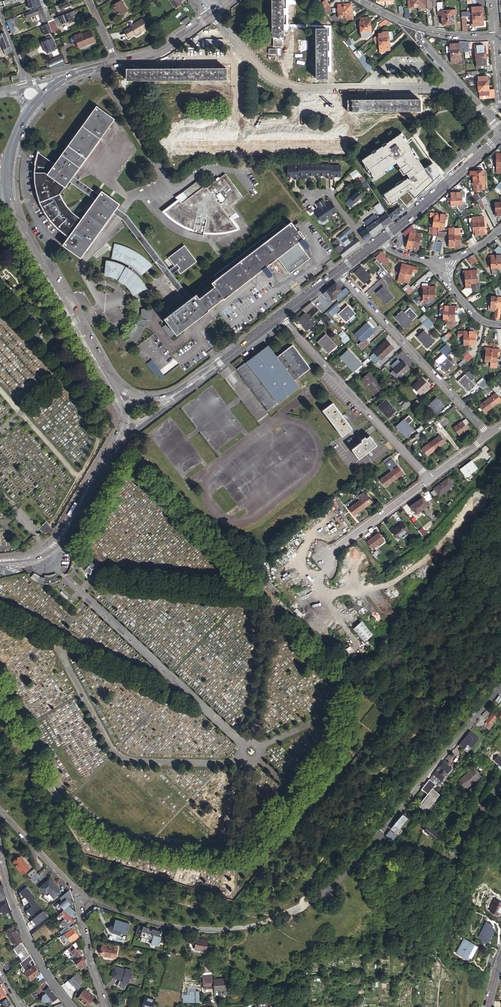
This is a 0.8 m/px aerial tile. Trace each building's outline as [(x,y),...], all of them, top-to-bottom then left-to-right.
[(38,1),(38,0),(35,0),(28,2),(29,5),(28,6),(30,10),(36,8),(36,9),(41,7),(38,1)] [(41,7),(42,12),(47,10),(48,10),(44,0),(40,0),(39,0),(38,1),(41,7)] [(177,8),(183,3),(182,2),(183,1),(182,0),(170,0),(177,8)] [(272,37),(283,36),(283,29),(284,29),(284,25),(283,25),(283,13),(284,13),(284,9),(283,9),(283,0),(272,0),(272,37)] [(326,0),(320,6),(324,11),(330,5),(326,0)] [(116,17),(125,12),(119,1),(110,6),(116,17)] [(68,2),(55,7),(57,12),(70,8),(68,2)] [(337,12),(351,11),(351,3),(345,4),(345,6),(337,6),(337,12)] [(442,25),(448,25),(447,11),(443,11),(443,3),(438,3),(439,18),(441,18),(442,25)] [(334,14),(330,5),(324,11),(329,18),(335,15),(334,14)] [(472,17),(482,16),(482,7),(475,8),(475,5),(468,6),(469,10),(472,9),(472,17)] [(47,24),(46,22),(45,19),(42,12),(41,7),(36,9),(35,9),(36,10),(25,15),(27,19),(34,16),(38,15),(40,21),(42,26),(47,24)] [(47,10),(42,12),(45,19),(46,22),(53,19),(52,15),(49,16),(47,10)] [(447,11),(448,25),(454,24),(453,16),(455,16),(454,10),(447,11)] [(75,14),(74,11),(55,19),(58,27),(73,20),(72,16),(75,14)] [(352,19),(351,11),(337,12),(338,18),(345,17),(345,19),(352,19)] [(329,18),(333,24),(338,21),(337,18),(335,15),(329,18)] [(483,25),(482,16),(472,17),(473,24),(471,24),(471,27),(477,27),(477,26),(483,25)] [(154,25),(160,22),(156,17),(151,21),(154,25)] [(360,27),(370,27),(370,17),(360,18),(360,21),(359,21),(360,27)] [(5,21),(10,33),(14,32),(11,25),(9,19),(5,21)] [(140,32),(140,33),(147,29),(141,20),(130,27),(130,28),(123,32),(128,39),(134,35),(140,32)] [(47,24),(50,31),(50,32),(51,33),(57,31),(53,21),(47,24)] [(47,24),(42,26),(40,27),(42,34),(50,31),(47,24)] [(371,36),(370,27),(360,27),(360,32),(361,32),(361,36),(371,36)] [(327,29),(316,29),(317,79),(328,79),(327,71),(328,71),(328,67),(327,56),(328,56),(328,52),(327,52),(327,41),(328,41),(328,37),(327,37),(327,29)] [(379,34),(379,41),(390,40),(389,31),(382,32),(382,33),(379,34)] [(3,32),(0,34),(0,39),(2,45),(3,48),(2,49),(4,55),(11,53),(8,45),(3,32)] [(71,37),(76,49),(92,43),(88,32),(77,36),(77,35),(71,37)] [(41,42),(46,54),(56,50),(51,38),(50,38),(49,36),(45,38),(46,40),(41,42)] [(390,40),(379,41),(380,48),(383,48),(384,50),(391,50),(390,40)] [(464,44),(464,41),(460,41),(460,44),(450,45),(450,47),(451,52),(451,54),(457,53),(461,53),(465,53),(464,44)] [(475,57),(486,56),(485,47),(479,48),(479,50),(475,50),(475,57)] [(354,53),(358,59),(363,55),(358,49),(354,53)] [(451,54),(451,63),(458,62),(458,60),(461,60),(461,53),(457,53),(451,54)] [(358,59),(368,73),(373,69),(363,55),(358,59)] [(48,68),(62,65),(59,56),(46,61),(48,68)] [(486,65),(486,56),(475,57),(476,69),(480,69),(480,66),(486,65)] [(227,80),(227,69),(215,69),(215,68),(212,68),(212,69),(200,68),(196,68),(196,69),(184,69),(184,68),(181,68),(181,69),(170,69),(169,68),(166,68),(166,69),(154,69),(154,68),(151,68),(151,69),(139,69),(139,68),(136,68),(136,69),(127,69),(127,80),(227,80)] [(477,81),(477,87),(478,87),(488,86),(488,76),(473,77),(474,81),(477,81)] [(478,87),(477,87),(478,92),(479,92),(479,96),(489,95),(489,90),(488,86),(478,87)] [(317,100),(313,100),(313,111),(420,111),(420,99),(412,99),(408,99),(393,100),(393,99),(389,99),(389,100),(374,100),(374,99),(370,99),(370,100),(358,100),(358,99),(355,99),(355,100),(340,100),(340,99),(336,99),(336,100),(321,100),(321,99),(317,99),(317,100)] [(114,213),(117,208),(120,204),(103,191),(100,195),(73,176),(80,167),(115,119),(97,106),(54,164),(47,174),(65,187),(69,181),(96,201),(82,219),(69,236),(63,244),(81,258),(114,213)] [(401,134),(407,143),(409,142),(402,132),(386,143),(387,144),(401,134)] [(373,154),(363,160),(376,180),(386,173),(385,171),(393,166),(399,162),(401,165),(400,166),(406,175),(407,174),(411,179),(409,180),(409,179),(383,196),(388,204),(399,197),(407,206),(416,197),(417,196),(421,192),(425,189),(433,181),(425,169),(418,159),(417,159),(411,150),(412,149),(407,143),(401,134),(387,144),(388,145),(384,148),(383,147),(377,151),(377,152),(374,154),(373,154)] [(179,140),(171,140),(171,151),(343,150),(343,139),(335,139),(331,139),(320,139),(316,139),(301,139),(297,139),(286,139),(282,139),(266,139),(263,139),(251,140),(251,139),(247,139),(232,140),(232,139),(229,139),(229,140),(217,140),(217,139),(213,139),(213,140),(198,140),(198,139),(194,139),(194,140),(183,140),(183,139),(179,139),(179,140)] [(412,149),(411,150),(417,159),(418,159),(419,158),(412,149)] [(47,174),(54,164),(47,158),(38,152),(35,166),(34,172),(35,182),(37,192),(38,195),(39,199),(40,202),(44,211),(50,219),(57,227),(69,236),(82,219),(77,216),(71,211),(67,206),(63,200),(60,194),(65,187),(47,174)] [(376,180),(363,160),(360,162),(374,182),(376,180)] [(426,190),(442,175),(433,163),(425,169),(433,181),(425,189),(426,190)] [(299,165),(299,166),(299,176),(306,176),(306,178),(310,178),(310,176),(310,164),(299,165)] [(320,164),(310,164),(310,176),(316,176),(317,178),(320,178),(320,176),(320,164)] [(331,164),(320,164),(320,176),(327,176),(327,178),(331,178),(331,166),(331,164)] [(299,166),(289,166),(289,177),(295,177),(295,180),(299,180),(299,178),(299,176),(299,166)] [(341,166),(331,166),(331,178),(331,180),(335,180),(335,177),(342,177),(341,166)] [(357,170),(350,175),(353,179),(360,175),(357,170)] [(470,171),(470,173),(470,176),(473,176),(473,185),(479,185),(479,171),(472,171),(470,171)] [(182,203),(179,200),(165,212),(166,212),(168,215),(171,218),(174,220),(178,223),(182,225),(186,227),(188,228),(192,229),(194,230),(193,233),(195,234),(197,234),(200,235),(202,235),(204,235),(204,232),(207,233),(212,233),(218,232),(220,232),(224,231),(228,230),(232,229),(236,227),(232,220),(230,217),(228,216),(230,215),(232,216),(236,213),(231,205),(243,196),(226,174),(207,188),(203,187),(198,181),(183,192),(186,196),(187,197),(188,199),(182,203)] [(369,187),(362,177),(359,179),(362,183),(362,182),(366,188),(369,187)] [(496,185),(493,188),(497,196),(500,192),(500,181),(496,185)] [(364,197),(359,191),(351,198),(356,203),(364,197)] [(452,205),(457,205),(456,191),(451,192),(447,196),(449,198),(451,196),(452,205)] [(186,196),(183,192),(176,198),(179,200),(182,203),(188,199),(187,197),(186,196)] [(416,197),(407,206),(408,207),(417,198),(416,197)] [(324,199),(321,201),(331,216),(339,210),(333,201),(328,204),(327,204),(324,199)] [(331,216),(321,201),(317,204),(321,209),(317,212),(323,222),(331,216)] [(404,211),(400,207),(396,210),(388,215),(392,221),(401,214),(404,211)] [(162,271),(183,299),(188,295),(171,274),(177,269),(174,265),(169,270),(128,216),(121,211),(117,208),(114,213),(118,216),(123,220),(138,239),(162,271)] [(364,230),(370,237),(378,231),(382,228),(385,226),(392,221),(388,215),(385,211),(382,213),(379,211),(367,220),(370,224),(368,225),(369,226),(364,230)] [(215,275),(218,278),(213,282),(216,286),(200,298),(197,294),(185,303),(183,300),(182,299),(162,315),(165,318),(168,323),(162,327),(170,338),(176,333),(177,334),(180,332),(209,310),(208,309),(224,297),(225,298),(263,268),(267,265),(278,257),(290,273),(310,258),(298,242),(300,240),(304,237),(305,236),(300,229),(299,231),(292,221),(287,225),(284,222),(228,265),(215,275)] [(346,236),(353,231),(350,227),(337,237),(340,241),(346,236)] [(428,235),(435,237),(435,233),(438,227),(432,227),(432,231),(429,231),(428,235)] [(361,235),(366,241),(368,239),(370,237),(364,230),(362,232),(360,233),(361,235)] [(411,250),(415,237),(414,237),(415,233),(410,232),(406,248),(411,250)] [(415,237),(411,250),(417,251),(421,234),(416,233),(415,237)] [(364,242),(366,241),(361,235),(357,238),(362,243),(364,242)] [(309,244),(304,237),(300,240),(305,246),(306,246),(307,247),(307,246),(308,246),(309,245),(309,244)] [(330,242),(343,258),(345,256),(347,255),(342,250),(344,248),(344,247),(342,248),(339,244),(339,242),(336,238),(330,242)] [(342,250),(347,255),(355,249),(362,243),(357,238),(355,240),(350,244),(345,247),(344,248),(342,250)] [(127,262),(129,263),(131,265),(133,266),(134,267),(135,268),(136,269),(140,273),(148,266),(147,264),(146,263),(144,262),(141,259),(137,255),(135,254),(130,251),(125,249),(119,247),(114,245),(111,256),(113,257),(121,259),(127,262)] [(185,245),(169,258),(181,274),(197,261),(185,245)] [(380,253),(375,257),(384,267),(389,261),(380,253)] [(468,257),(466,258),(472,266),(480,261),(474,254),(470,256),(468,257)] [(128,267),(127,266),(126,266),(123,264),(121,263),(117,261),(114,261),(105,259),(103,272),(105,273),(110,273),(113,274),(118,276),(121,278),(122,279),(124,280),(126,282),(128,285),(129,287),(131,290),(132,292),(143,287),(143,285),(142,283),(139,277),(136,274),(135,273),(133,272),(132,270),(131,269),(130,268),(128,267)] [(388,272),(376,259),(374,261),(380,268),(379,269),(381,272),(379,274),(382,277),(388,272)] [(405,278),(408,265),(403,263),(399,276),(405,278)] [(272,272),(267,265),(263,268),(268,275),(270,275),(271,274),(272,273),(272,272)] [(415,267),(408,265),(405,278),(405,282),(409,283),(412,271),(414,272),(415,267)] [(361,266),(354,272),(364,283),(371,277),(361,266)] [(475,270),(470,270),(471,283),(472,283),(472,292),(479,291),(478,283),(476,283),(475,270)] [(388,272),(382,277),(384,280),(390,275),(388,272)] [(218,278),(215,275),(183,300),(185,303),(197,294),(213,282),(218,278)] [(387,283),(393,278),(390,275),(384,280),(387,283)] [(498,283),(492,285),(496,297),(495,310),(494,319),(499,320),(500,310),(500,294),(498,283)] [(338,284),(335,284),(332,286),(326,290),(328,293),(326,295),(332,301),(336,297),(339,301),(350,292),(346,287),(342,290),(340,287),(338,284)] [(492,285),(486,288),(488,292),(488,297),(491,297),(491,296),(496,297),(492,285)] [(383,286),(376,292),(386,304),(393,297),(383,286)] [(428,299),(423,299),(417,305),(420,307),(428,299)] [(447,305),(447,304),(441,304),(441,302),(439,304),(439,308),(441,308),(441,318),(440,318),(439,325),(441,327),(446,318),(447,318),(447,305)] [(319,308),(315,304),(298,319),(307,329),(314,323),(310,319),(320,309),(319,308)] [(337,305),(329,312),(333,316),(340,309),(337,305)] [(348,306),(340,314),(346,321),(347,320),(354,314),(355,313),(348,306)] [(147,317),(146,319),(150,320),(150,317),(150,315),(150,312),(149,308),(142,308),(143,311),(143,312),(144,314),(144,316),(143,317),(143,318),(144,318),(144,316),(147,317)] [(402,309),(394,316),(405,327),(412,321),(411,320),(415,317),(407,308),(404,312),(402,309)] [(325,325),(332,319),(326,312),(324,314),(319,318),(325,325)] [(427,317),(425,313),(418,318),(421,322),(427,317)] [(139,317),(138,323),(145,326),(146,319),(147,317),(144,316),(144,318),(143,318),(139,317)] [(428,327),(433,322),(429,317),(423,322),(428,327)] [(457,324),(452,318),(447,318),(444,323),(449,330),(457,324)] [(145,326),(138,323),(136,327),(135,331),(133,334),(131,337),(136,342),(138,340),(139,338),(141,335),(142,332),(143,330),(145,326)] [(360,331),(366,338),(374,330),(368,323),(360,331)] [(366,338),(360,331),(356,334),(362,341),(366,338)] [(425,331),(418,337),(428,348),(435,342),(425,331)] [(449,332),(442,340),(445,341),(446,339),(449,342),(454,337),(449,332)] [(175,360),(155,333),(134,348),(155,376),(175,360)] [(326,334),(318,341),(328,352),(335,345),(326,334)] [(342,340),(345,343),(351,338),(347,334),(342,340)] [(362,341),(360,343),(364,348),(370,342),(366,338),(362,341)] [(388,340),(375,352),(382,359),(386,355),(394,347),(388,340)] [(455,350),(448,343),(440,351),(442,353),(435,360),(445,371),(453,365),(446,358),(455,350)] [(276,357),(268,345),(248,360),(249,361),(248,362),(247,361),(237,368),(252,388),(268,410),(278,402),(278,401),(279,401),(298,386),(294,380),(310,368),(293,345),(276,357)] [(499,348),(491,348),(490,361),(495,361),(496,352),(499,352),(499,348)] [(468,361),(474,356),(467,349),(462,354),(465,358),(468,361)] [(348,350),(341,356),(354,370),(361,364),(348,350)] [(382,359),(375,352),(370,356),(380,367),(383,364),(380,360),(382,359)] [(380,360),(383,364),(389,358),(386,355),(382,359),(380,360)] [(368,358),(363,363),(366,366),(371,362),(368,358)] [(468,361),(465,358),(460,363),(462,366),(468,361)] [(403,361),(394,369),(401,376),(409,368),(403,361)] [(379,369),(382,372),(390,365),(387,362),(379,369)] [(368,373),(361,379),(374,393),(381,387),(368,373)] [(465,374),(458,381),(468,391),(475,385),(465,374)] [(421,378),(413,386),(420,393),(428,385),(421,378)] [(489,384),(487,382),(484,378),(478,384),(482,388),(489,384)] [(493,405),(500,399),(496,392),(487,398),(493,405)] [(436,398),(428,406),(435,413),(443,405),(436,398)] [(485,411),(493,405),(487,398),(479,404),(485,411)] [(385,400),(378,406),(388,417),(395,410),(385,400)] [(406,400),(401,405),(405,409),(410,404),(406,400)] [(352,429),(332,403),(323,410),(342,436),(352,429)] [(408,415),(396,426),(405,436),(412,430),(407,424),(412,419),(408,415)] [(438,418),(444,425),(448,422),(443,415),(438,418)] [(465,426),(462,422),(453,428),(459,435),(467,429),(465,426)] [(108,437),(114,427),(108,423),(102,433),(108,437)] [(429,443),(434,450),(445,442),(440,435),(429,443)] [(376,445),(369,436),(366,438),(365,437),(361,440),(362,441),(352,449),(359,458),(376,445)] [(427,455),(434,450),(429,443),(422,448),(427,455)] [(471,461),(460,470),(462,473),(463,473),(466,477),(477,469),(471,461)] [(398,466),(392,471),(397,478),(403,473),(398,466)] [(397,478),(392,471),(381,479),(386,486),(397,478)] [(449,479),(435,489),(440,496),(454,486),(449,479)] [(360,500),(365,507),(372,501),(367,494),(360,500)] [(423,498),(417,502),(422,510),(428,505),(423,498)] [(354,515),(365,507),(360,500),(349,508),(354,515)] [(422,510),(417,502),(411,506),(416,514),(422,510)] [(42,531),(46,533),(47,533),(48,533),(49,533),(50,533),(51,534),(55,528),(47,523),(42,531)] [(394,528),(391,530),(397,539),(409,530),(403,523),(395,529),(394,528)] [(378,534),(367,542),(372,549),(383,541),(378,534)] [(110,561),(93,546),(90,550),(107,564),(110,561)] [(101,567),(97,563),(96,564),(94,562),(93,564),(91,563),(84,571),(88,574),(89,573),(93,577),(101,567)] [(39,577),(34,574),(31,577),(31,578),(32,579),(33,579),(36,581),(38,582),(39,582),(40,583),(42,583),(44,583),(45,583),(46,583),(48,583),(50,583),(51,583),(52,583),(54,582),(55,582),(57,581),(58,581),(59,580),(60,580),(57,575),(54,576),(52,577),(50,578),(44,577),(39,577)] [(272,596),(279,591),(271,582),(264,587),(272,596)] [(372,633),(361,621),(352,628),(364,640),(372,633)] [(488,708),(482,715),(484,717),(491,710),(488,708)] [(493,715),(482,727),(487,732),(489,730),(487,728),(490,724),(491,725),(497,718),(493,715)] [(470,731),(472,732),(469,735),(467,734),(458,745),(467,752),(479,738),(470,731)] [(437,771),(435,775),(443,781),(453,768),(444,762),(441,767),(443,768),(439,773),(437,771)] [(473,768),(468,772),(461,778),(468,786),(480,776),(473,768)] [(438,785),(431,779),(423,789),(429,794),(419,806),(427,812),(441,795),(434,789),(438,785)] [(54,784),(48,787),(53,798),(59,796),(54,784)] [(396,823),(391,829),(394,832),(399,825),(396,823)] [(427,826),(424,830),(434,838),(437,834),(427,826)] [(390,830),(386,836),(393,839),(396,835),(390,830)] [(437,845),(442,849),(447,843),(441,839),(437,845)] [(29,868),(20,856),(13,862),(21,873),(29,868)] [(37,873),(34,869),(28,874),(31,878),(37,873)] [(39,875),(37,873),(31,878),(30,879),(33,882),(38,878),(37,877),(39,875)] [(50,890),(55,897),(61,890),(49,878),(44,882),(46,884),(47,885),(50,890)] [(55,897),(50,890),(47,885),(46,884),(44,882),(40,886),(46,893),(49,890),(55,897)] [(31,892),(26,886),(18,893),(24,907),(29,903),(32,906),(26,911),(27,915),(29,917),(40,908),(36,903),(37,903),(34,899),(34,896),(31,892)] [(71,894),(69,890),(65,892),(60,897),(62,900),(55,905),(60,912),(64,909),(69,905),(71,904),(74,901),(73,898),(72,895),(71,894)] [(495,900),(490,911),(498,915),(500,908),(500,902),(495,900)] [(69,905),(64,909),(71,916),(74,913),(76,911),(72,908),(69,905)] [(71,923),(75,919),(71,916),(64,909),(60,912),(59,912),(71,923)] [(130,923),(115,919),(113,925),(112,929),(120,931),(127,933),(130,923)] [(492,925),(486,922),(478,937),(487,942),(494,929),(491,927),(492,925)] [(112,929),(113,925),(110,924),(106,926),(108,930),(116,932),(116,934),(119,935),(120,931),(112,929)] [(140,934),(139,935),(151,939),(150,943),(157,945),(160,935),(157,935),(158,930),(142,925),(142,926),(137,925),(135,933),(140,934)] [(79,936),(72,926),(71,927),(69,928),(64,931),(61,933),(58,936),(60,939),(62,939),(62,942),(64,945),(69,941),(68,941),(69,940),(70,941),(74,937),(75,939),(79,936)] [(21,941),(16,934),(14,935),(12,931),(8,934),(15,945),(21,941)] [(205,950),(207,939),(194,937),(193,948),(205,950)] [(469,952),(473,944),(464,939),(456,953),(466,959),(469,952)] [(81,950),(76,942),(69,947),(78,959),(75,961),(81,969),(86,965),(84,959),(83,959),(81,956),(82,956),(83,955),(83,954),(80,951),(81,950)] [(25,958),(29,955),(21,943),(14,948),(17,953),(21,951),(24,956),(25,958)] [(113,946),(98,944),(96,954),(111,957),(113,946)] [(30,955),(30,954),(29,955),(25,958),(23,959),(26,963),(30,960),(32,962),(34,961),(33,959),(32,958),(31,957),(31,956),(30,955)] [(23,959),(22,960),(19,962),(22,967),(21,967),(21,969),(22,971),(24,971),(25,970),(25,971),(34,964),(35,963),(34,961),(32,962),(30,960),(26,963),(23,959)] [(8,962),(2,965),(3,967),(5,970),(11,967),(8,962)] [(36,975),(40,972),(34,964),(25,971),(29,976),(29,977),(30,978),(31,979),(36,975)] [(124,971),(113,968),(111,977),(122,980),(124,971)] [(89,979),(90,977),(88,973),(83,980),(84,981),(82,983),(86,986),(90,981),(89,979)] [(81,979),(76,974),(68,980),(76,988),(80,985),(81,979)] [(213,988),(212,974),(202,975),(203,988),(213,988)] [(226,978),(214,979),(214,990),(226,989),(226,978)] [(52,1001),(54,999),(46,988),(44,985),(40,984),(34,989),(38,994),(43,991),(45,992),(50,998),(52,1001)] [(53,991),(49,986),(46,988),(54,999),(57,997),(56,995),(53,991)] [(75,990),(72,986),(67,991),(72,998),(73,997),(75,990)] [(93,997),(83,989),(77,996),(76,997),(87,1005),(93,997)] [(196,991),(188,991),(188,993),(182,993),(182,998),(184,998),(184,1002),(193,1002),(192,1001),(200,1001),(199,991),(196,991)] [(0,999),(0,1000),(5,1006),(13,1006),(5,996),(0,999)] [(156,1000),(146,996),(142,1006),(153,1006),(156,1000)]
